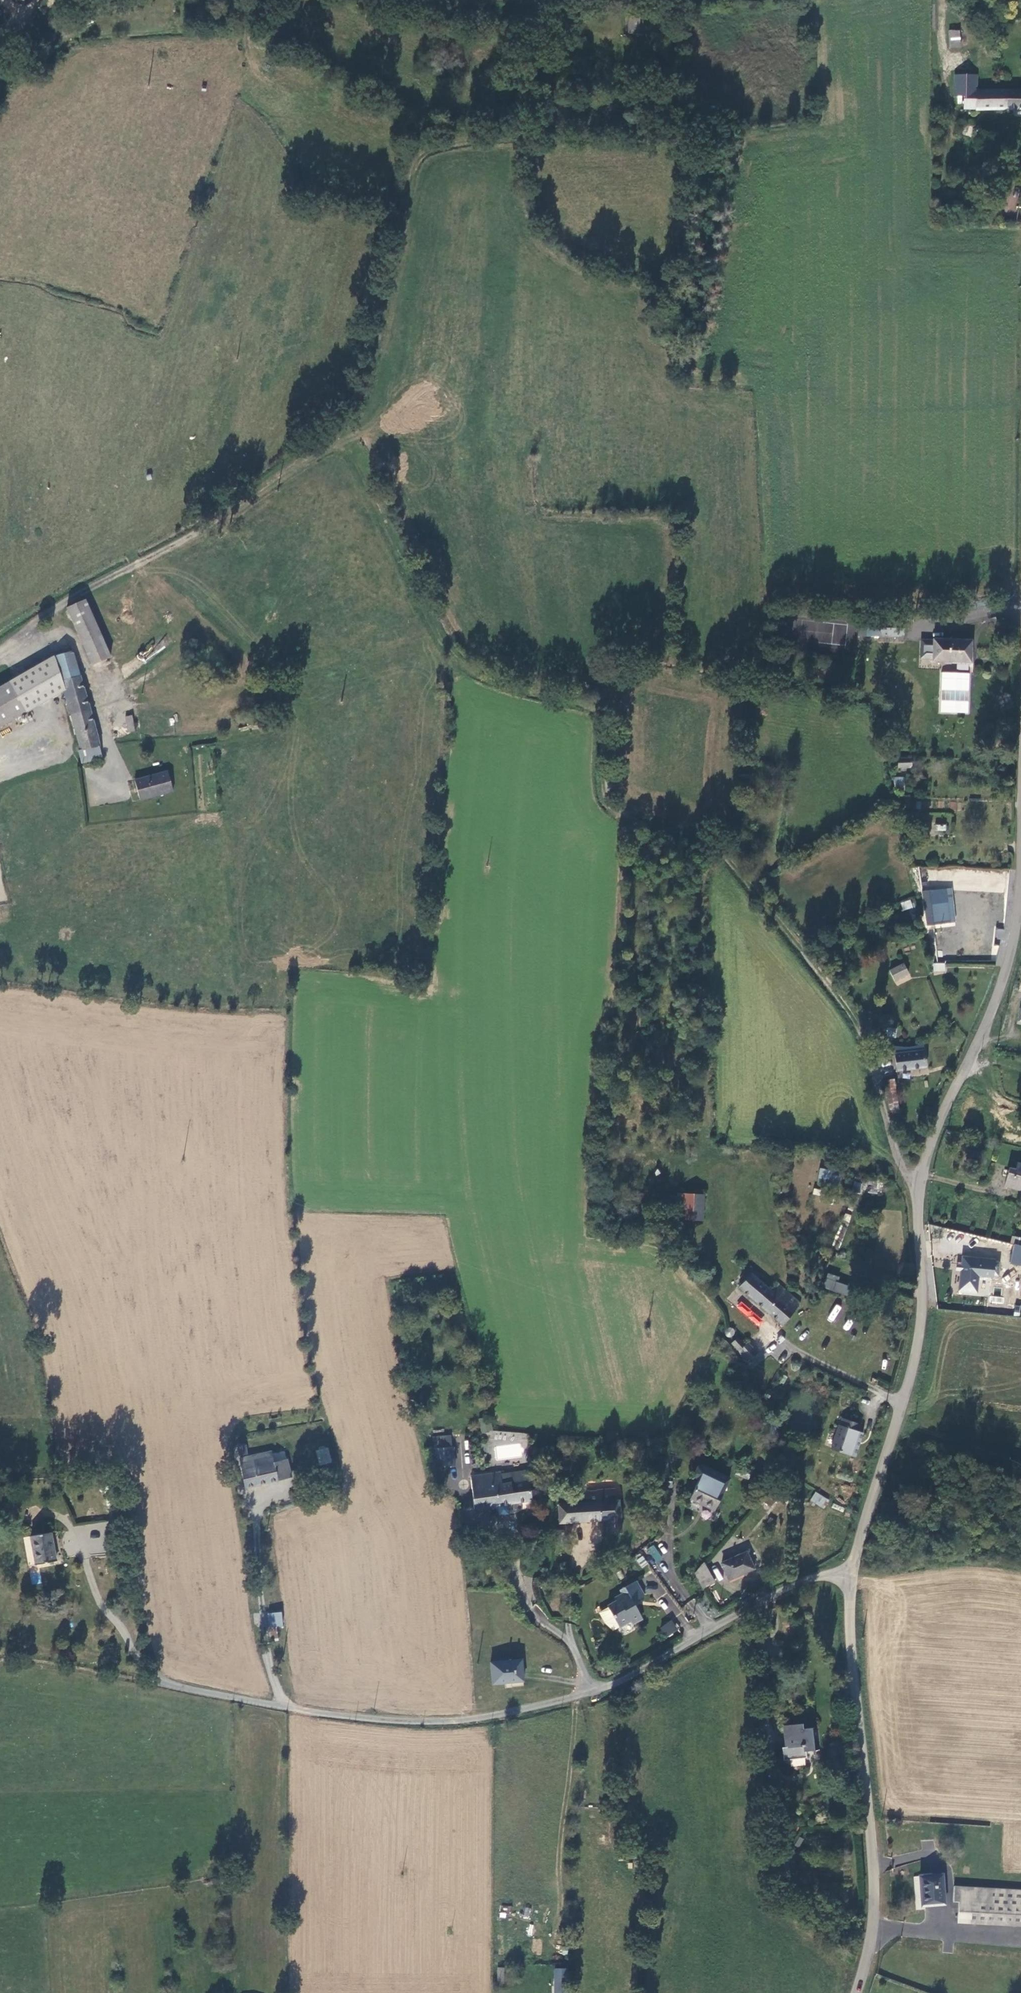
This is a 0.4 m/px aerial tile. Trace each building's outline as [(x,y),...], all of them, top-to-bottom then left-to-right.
[(629,17),(628,33),(639,34),(639,32),(642,32),(643,21),(641,21),(640,17),(629,17)] [(949,29),(948,47),(960,48),(960,29),(949,29)] [(997,93),(997,82),(977,82),(977,92),(977,110),(1020,111),(1020,93),(997,93)] [(965,109),(977,110),(977,92),(965,92),(965,109)] [(112,654),(86,598),(68,606),(93,662),(112,654)] [(908,622),(883,619),(882,637),(906,639),(908,622)] [(971,665),(972,645),(937,643),(935,663),(971,665)] [(79,671),(73,646),(55,651),(56,653),(62,675),(79,671)] [(0,684),(0,724),(65,688),(62,675),(56,653),(0,684)] [(79,671),(62,675),(65,688),(76,728),(75,728),(79,743),(78,744),(81,757),(99,752),(96,740),(99,739),(79,671)] [(129,727),(135,725),(132,713),(126,715),(129,727)] [(136,777),(140,797),(175,790),(170,769),(136,777)] [(922,890),(924,925),(955,924),(953,888),(922,890)] [(902,910),(914,907),(913,899),(900,901),(902,910)] [(997,928),(994,937),(1004,940),(1007,930),(997,928)] [(933,974),(946,972),(944,962),(932,964),(933,974)] [(901,965),(892,969),(898,980),(907,975),(901,965)] [(922,1047),(894,1052),(897,1073),(925,1068),(922,1047)] [(885,1082),(888,1094),(888,1098),(890,1106),(893,1113),(900,1111),(895,1081),(885,1082)] [(1004,1185),(1020,1190),(1020,1161),(1018,1161),(1016,1169),(1009,1168),(1004,1185)] [(842,1175),(821,1171),(819,1185),(839,1189),(842,1175)] [(865,1186),(856,1184),(854,1193),(863,1195),(865,1186)] [(704,1222),(704,1195),(679,1194),(676,1221),(704,1222)] [(1012,1235),(1010,1243),(1014,1244),(1020,1246),(1020,1237),(1012,1235)] [(1014,1244),(1009,1262),(1020,1265),(1020,1246),(1014,1244)] [(992,1277),(994,1259),(964,1256),(960,1290),(977,1292),(979,1276),(992,1277)] [(735,1273),(739,1277),(745,1270),(751,1275),(754,1271),(744,1262),(735,1273)] [(745,1270),(739,1277),(733,1284),(783,1328),(801,1306),(779,1287),(773,1295),(751,1275),(745,1270)] [(839,1282),(840,1277),(828,1273),(823,1288),(848,1296),(851,1286),(839,1282)] [(837,1303),(826,1319),(832,1323),(842,1307),(837,1303)] [(733,1344),(740,1354),(746,1364),(758,1353),(749,1344),(746,1347),(739,1338),(733,1344)] [(488,1416),(478,1419),(482,1433),(493,1430),(488,1416)] [(858,1432),(860,1424),(844,1419),(841,1427),(839,1426),(831,1450),(847,1455),(851,1445),(852,1440),(859,1442),(862,1433),(858,1432)] [(452,1436),(433,1437),(436,1468),(457,1466),(452,1436)] [(328,1447),(315,1449),(318,1465),(331,1463),(328,1447)] [(246,1458),(240,1459),(240,1468),(245,1489),(291,1480),(286,1461),(273,1464),(271,1453),(246,1458)] [(740,1464),(736,1474),(748,1480),(753,1470),(740,1464)] [(721,1490),(724,1492),(730,1479),(703,1466),(698,1468),(695,1474),(696,1479),(699,1480),(700,1480),(721,1490)] [(497,1473),(467,1478),(471,1499),(473,1509),(531,1500),(528,1481),(510,1483),(499,1484),(497,1473)] [(699,1480),(689,1501),(714,1513),(724,1492),(721,1490),(700,1480),(699,1480)] [(620,1530),(618,1502),(618,1501),(615,1502),(614,1490),(584,1492),(585,1503),(558,1504),(560,1522),(605,1520),(606,1533),(620,1532),(620,1530)] [(815,1491),(810,1501),(824,1509),(829,1499),(815,1491)] [(468,1534),(469,1526),(461,1525),(460,1534),(468,1534)] [(54,1562),(48,1533),(29,1537),(35,1565),(54,1562)] [(654,1545),(646,1550),(655,1563),(663,1558),(654,1545)] [(754,1570),(747,1553),(722,1563),(729,1580),(754,1570)] [(641,1567),(648,1563),(642,1555),(636,1559),(641,1567)] [(704,1563),(694,1574),(703,1589),(715,1583),(704,1563)] [(635,1602),(645,1597),(636,1582),(621,1591),(623,1593),(615,1598),(617,1601),(609,1606),(621,1627),(632,1621),(634,1623),(644,1617),(635,1602)] [(549,1602),(549,1603),(550,1604),(551,1605),(553,1606),(554,1605),(555,1605),(556,1604),(557,1602),(557,1601),(557,1599),(556,1598),(554,1597),(553,1597),(552,1597),(550,1598),(549,1599),(549,1600),(549,1602)] [(282,1613),(268,1614),(270,1628),(283,1627),(282,1613)] [(666,1637),(678,1629),(671,1619),(659,1628),(666,1637)] [(521,1682),(519,1661),(490,1664),(491,1685),(521,1682)] [(784,1727),(786,1748),(783,1749),(784,1762),(807,1760),(806,1752),(820,1751),(818,1729),(802,1730),(801,1726),(784,1727)] [(782,1856),(786,1859),(792,1850),(788,1847),(782,1856)] [(792,1850),(786,1859),(789,1861),(787,1865),(793,1869),(801,1856),(792,1850)] [(924,1888),(925,1907),(944,1905),(943,1875),(919,1877),(920,1888),(924,1888)] [(953,1887),(952,1902),(958,1902),(957,1923),(1020,1926),(1020,1890),(953,1887)] [(504,1984),(505,1968),(498,1967),(497,1983),(504,1984)] [(569,1968),(554,1968),(553,1992),(568,1992),(569,1968)]
